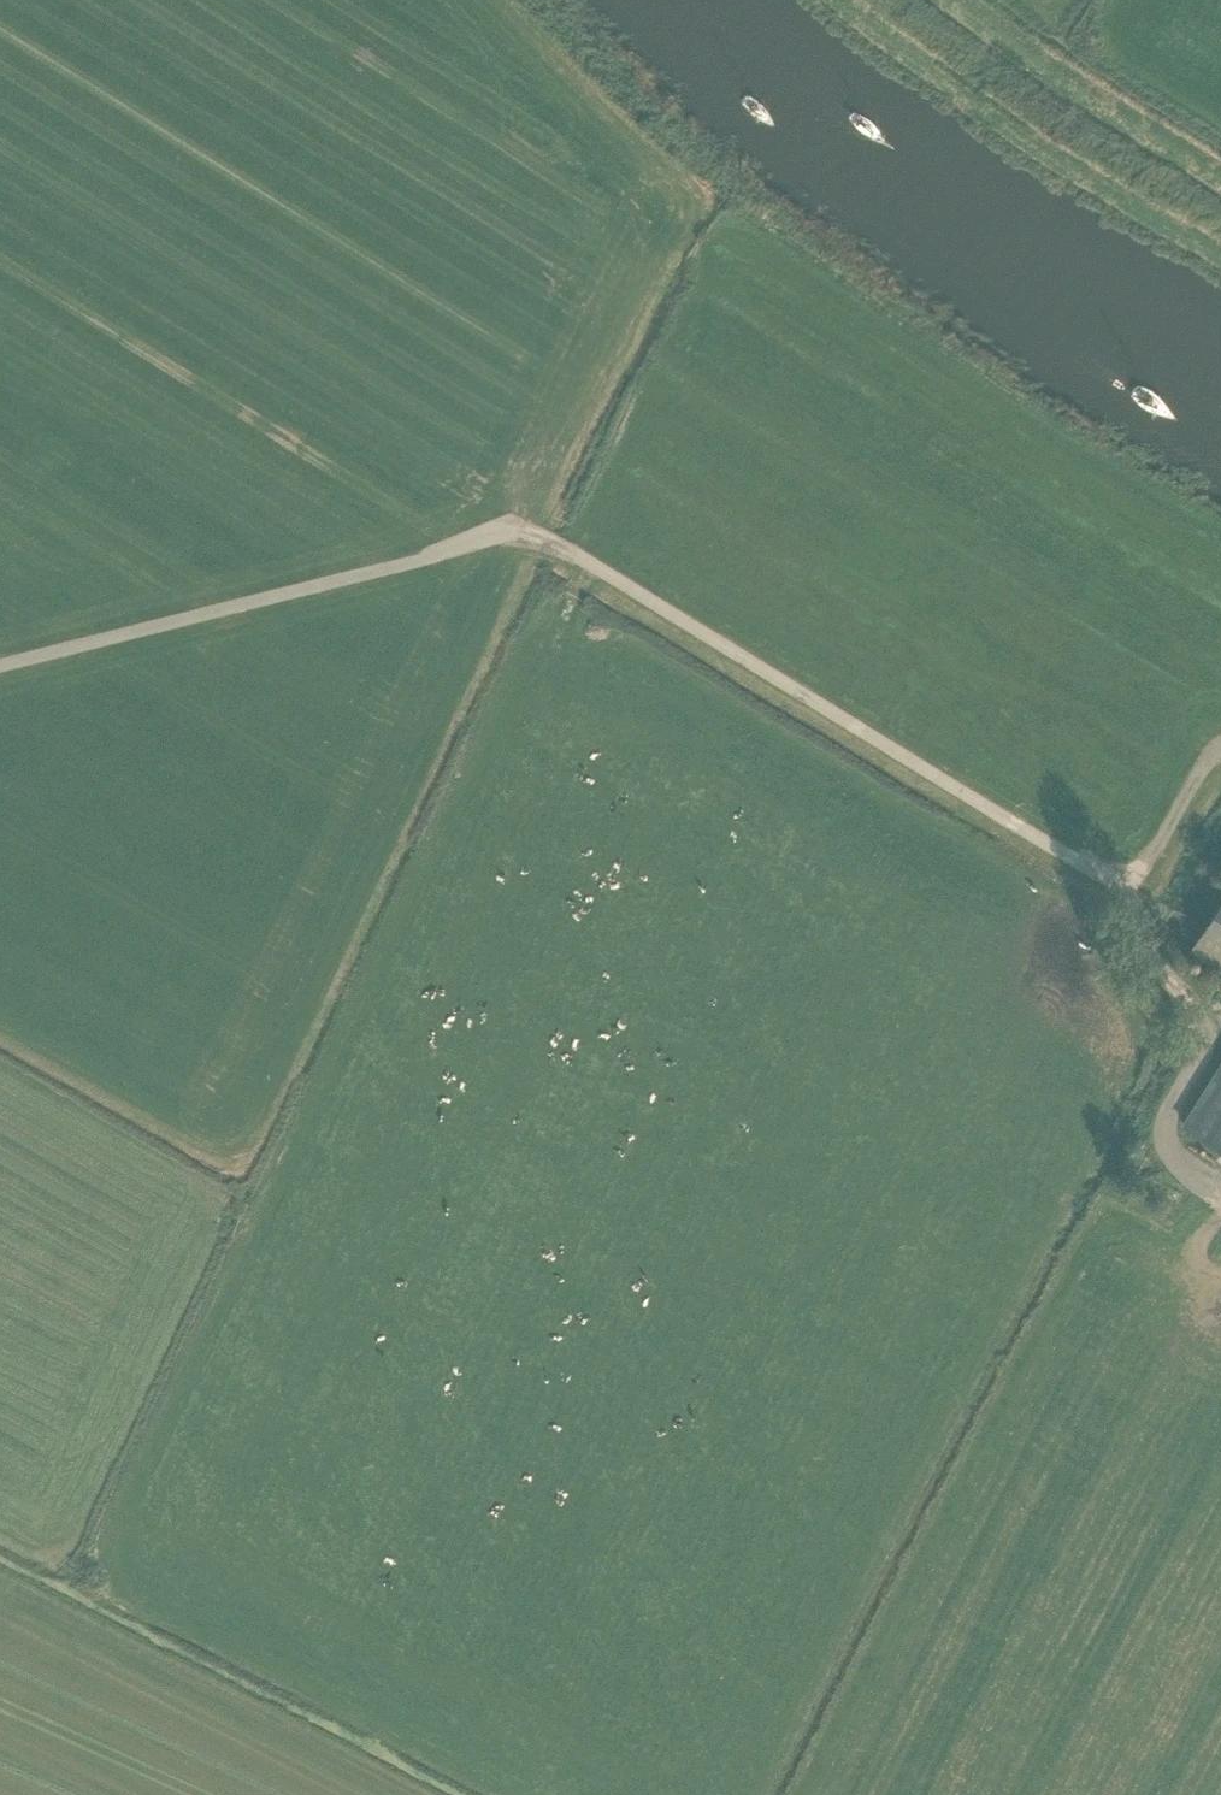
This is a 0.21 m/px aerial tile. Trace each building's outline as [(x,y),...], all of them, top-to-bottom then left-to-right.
[(1190,951),(1220,970),(1220,903),(1190,951)] [(1185,1126),(1220,1149),(1220,1069),(1185,1126)]
